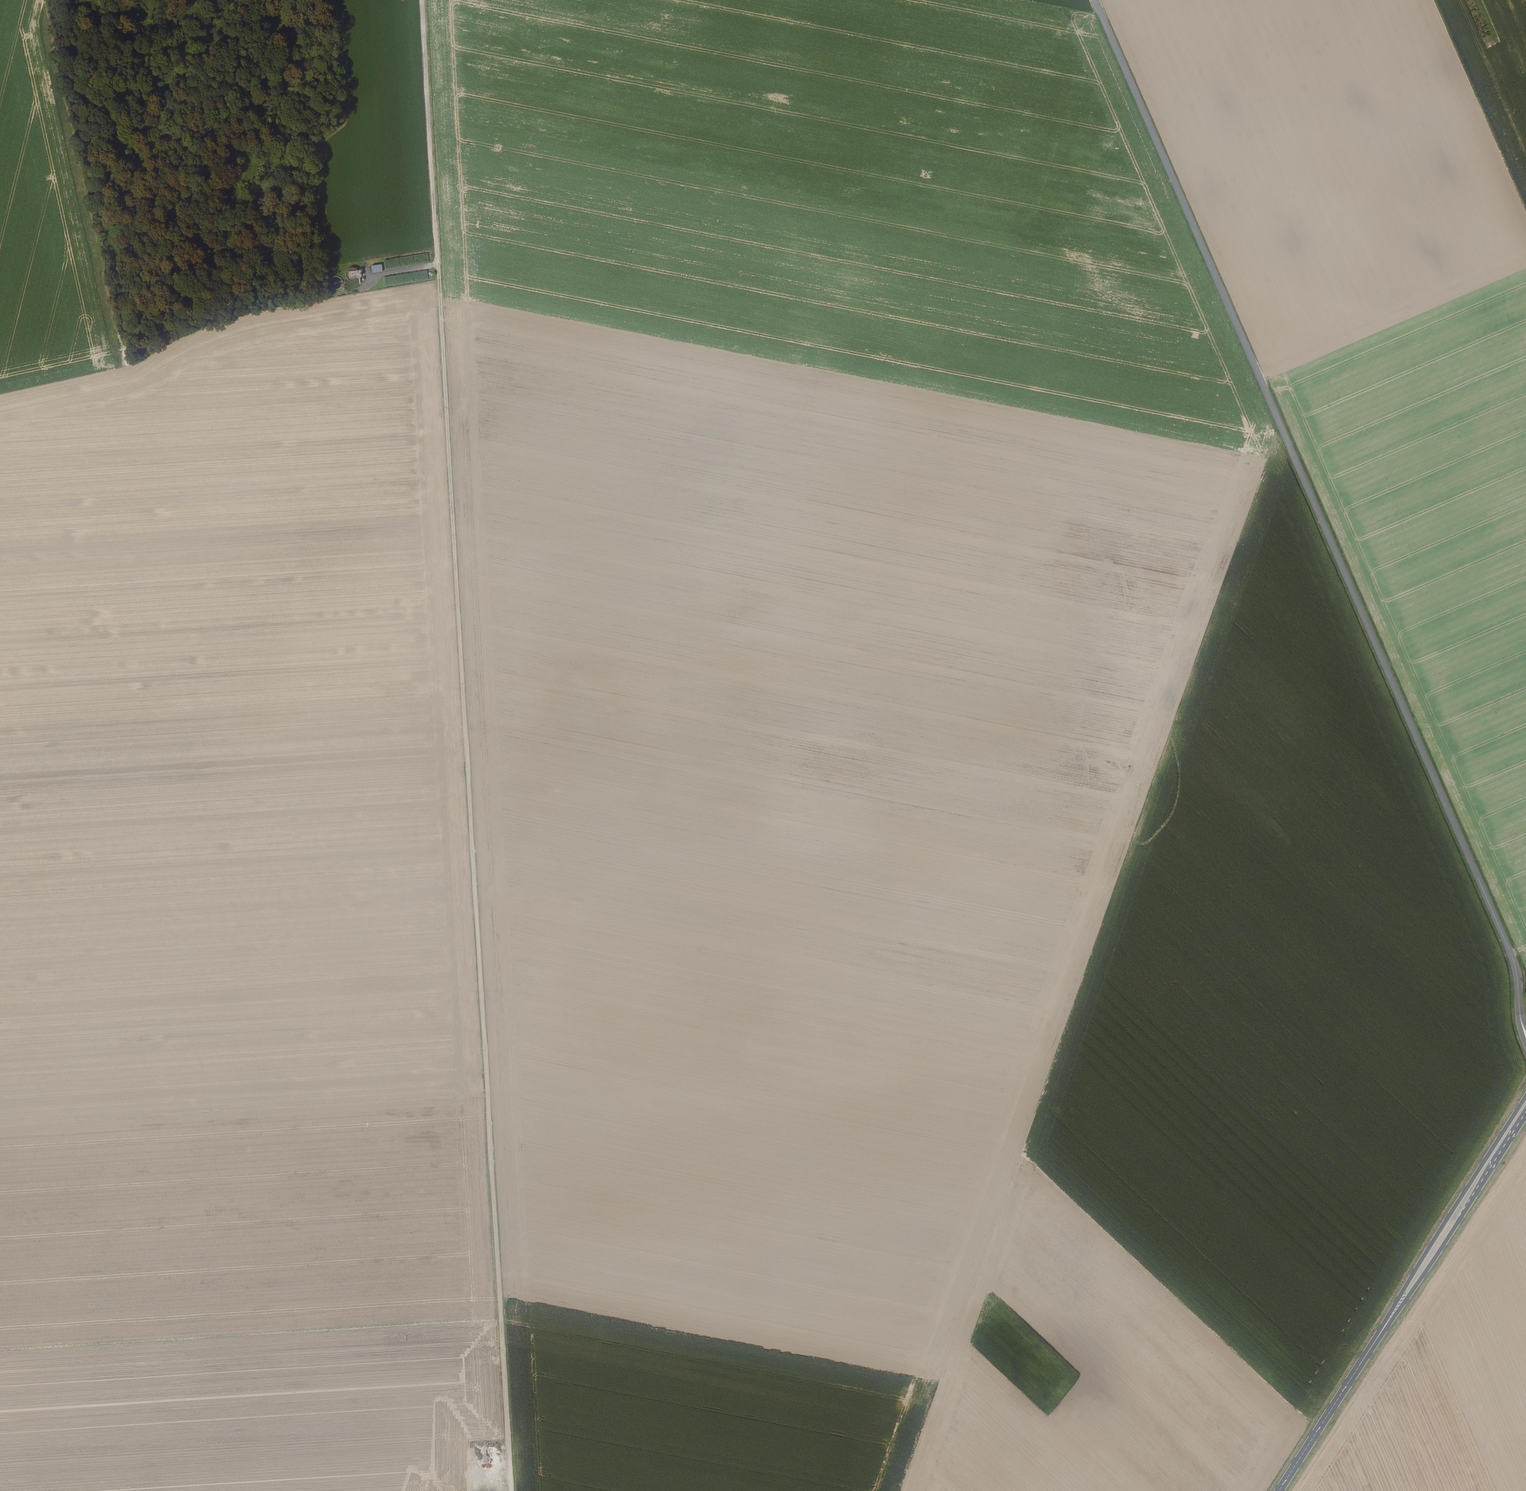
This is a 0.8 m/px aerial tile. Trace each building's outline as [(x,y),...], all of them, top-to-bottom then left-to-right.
[(372,265),(372,273),(383,272),(382,264),(372,265)]
